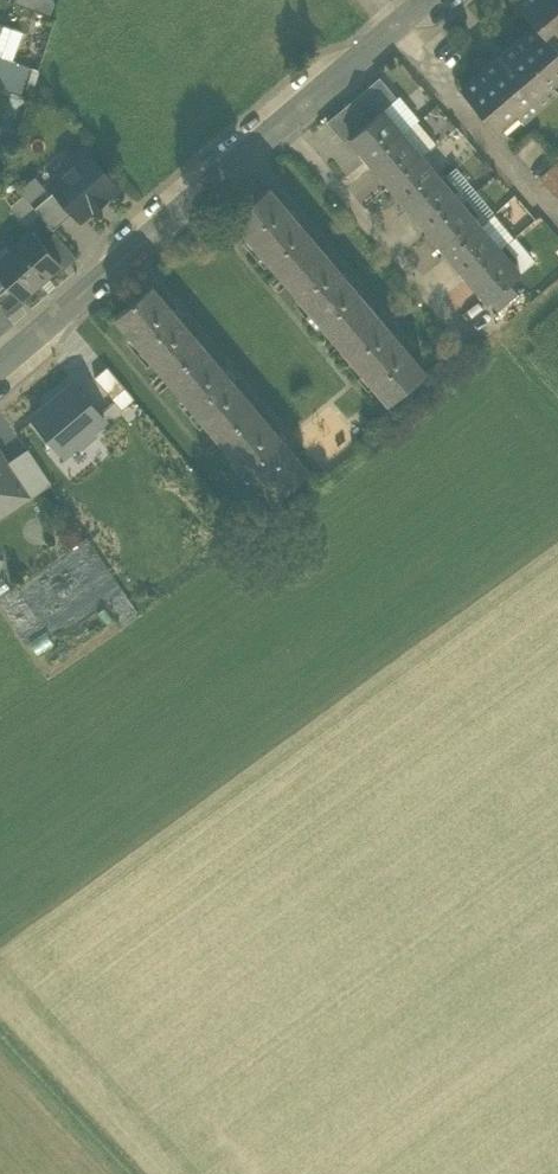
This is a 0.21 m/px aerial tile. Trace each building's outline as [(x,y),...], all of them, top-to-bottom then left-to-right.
[(536,24),(537,23),(553,41),(557,37),(557,0),(516,0),(536,24)] [(39,9),(51,13),(53,5),(41,1),(39,9)] [(553,41),(537,23),(536,24),(461,88),(502,135),(504,134),(499,128),(518,112),(523,118),(557,88),(552,82),(557,78),(557,48),(557,47),(553,41)] [(3,24),(0,31),(0,55),(11,59),(21,31),(3,24)] [(18,93),(28,65),(11,59),(0,55),(0,86),(18,93)] [(327,121),(345,142),(350,138),(350,137),(383,109),(397,97),(380,77),(327,121)] [(350,138),(370,161),(403,132),(383,109),(350,137),(350,138)] [(499,128),(504,134),(523,118),(518,112),(499,128)] [(420,151),(434,139),(421,125),(407,136),(420,151)] [(422,156),(403,132),(370,161),(390,184),(422,156)] [(51,183),(56,189),(74,210),(80,217),(92,207),(94,209),(106,198),(105,197),(116,186),(87,152),(86,153),(82,153),(73,160),(72,165),(51,183)] [(442,179),(422,156),(390,184),(409,207),(442,179)] [(550,167),(557,177),(557,160),(550,167)] [(557,195),(557,177),(550,167),(540,176),(557,196),(557,195)] [(462,202),(442,179),(409,207),(429,230),(462,202)] [(232,216),(285,278),(321,247),(269,185),(232,216)] [(74,210),(56,189),(35,207),(53,228),(74,210)] [(481,225),(462,202),(429,230),(448,253),(481,225)] [(500,248),(481,225),(448,253),(468,276),(500,248)] [(21,298),(59,264),(61,263),(44,243),(33,231),(0,260),(0,266),(10,278),(6,281),(21,298)] [(59,264),(63,268),(77,257),(56,232),(44,243),(61,263),(59,264)] [(373,309),(321,247),(285,278),(336,339),(373,309)] [(520,272),(500,248),(468,276),(488,300),(509,282),(520,272)] [(6,281),(10,278),(0,266),(0,274),(6,281)] [(488,300),(498,310),(518,293),(509,282),(488,300)] [(8,316),(18,309),(2,285),(0,286),(0,306),(0,305),(8,316)] [(116,315),(168,376),(204,346),(151,285),(116,315)] [(425,370),(373,309),(336,339),(388,401),(425,370)] [(168,376),(220,437),(255,407),(204,346),(168,376)] [(107,366),(95,376),(122,409),(135,398),(107,366)] [(33,419),(63,453),(76,442),(79,446),(94,433),(91,429),(104,417),(75,383),(33,419)] [(307,469),(255,407),(220,437),(272,499),(307,469)] [(26,496),(28,499),(51,484),(27,448),(6,463),(28,495),(26,496)] [(1,513),(26,496),(28,495),(6,463),(0,454),(0,512),(1,513)]
